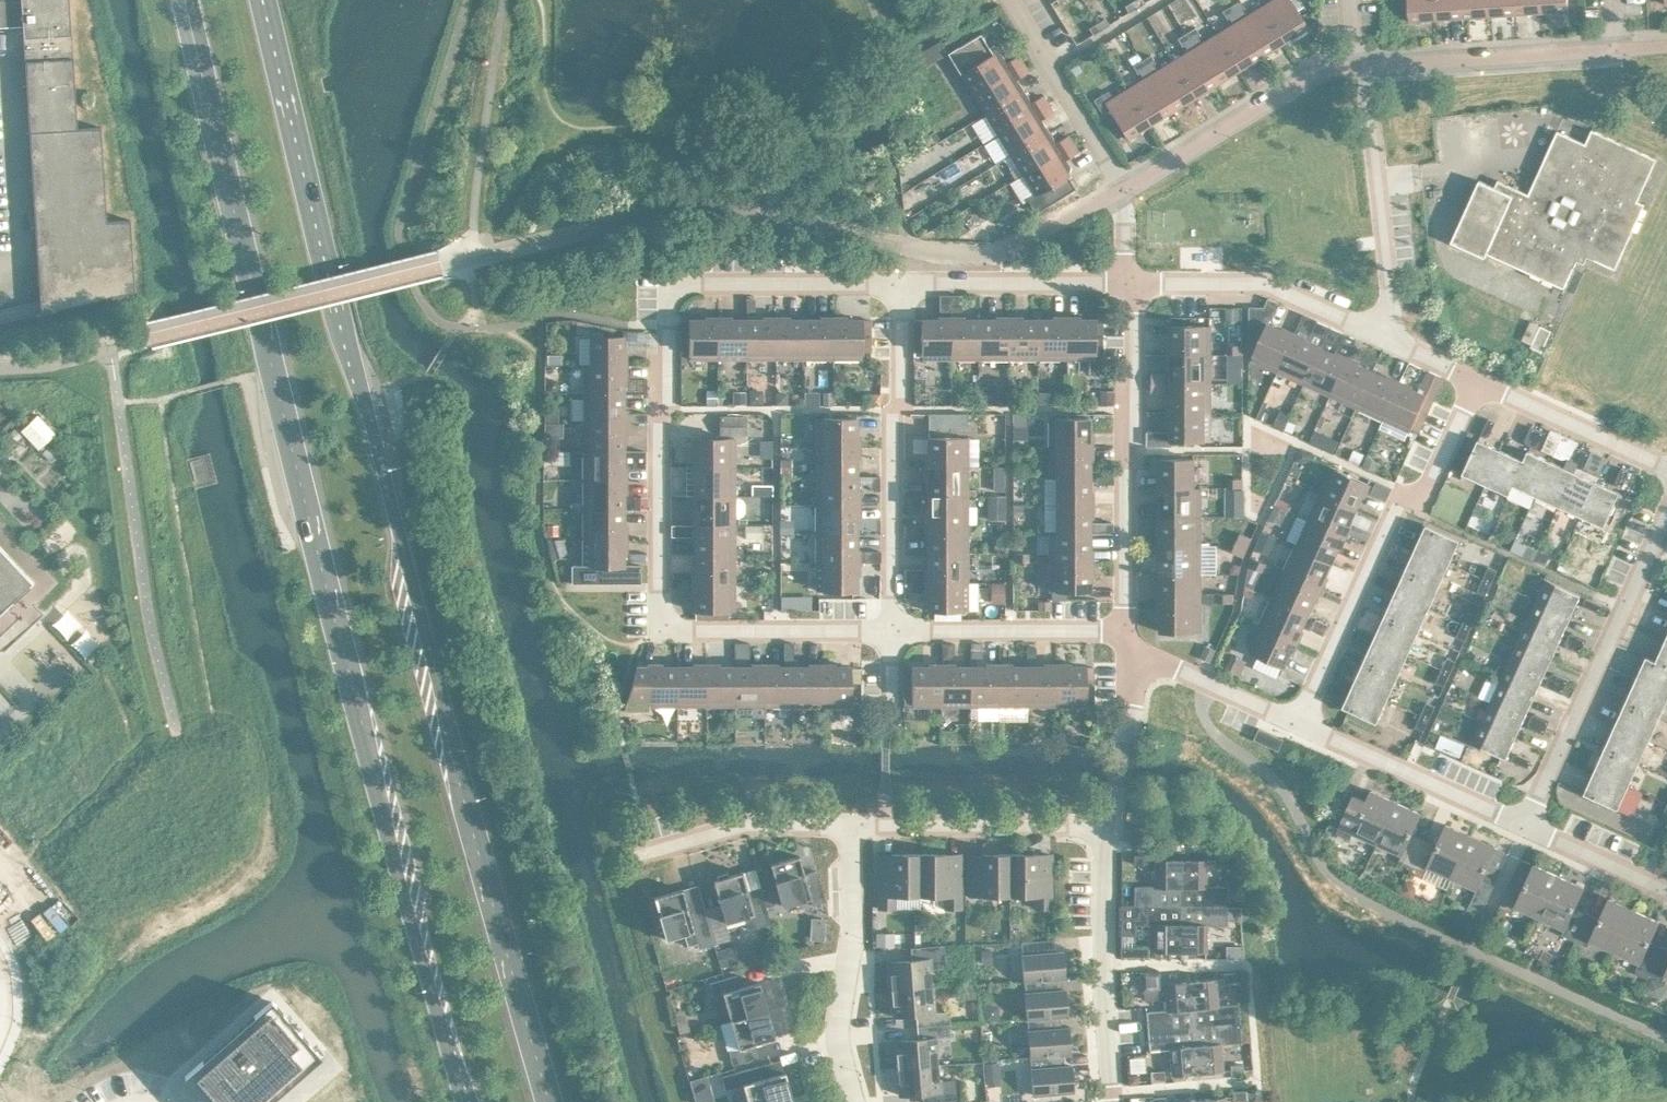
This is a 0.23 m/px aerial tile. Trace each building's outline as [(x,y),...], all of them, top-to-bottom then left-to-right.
[(24,25),(42,313),(136,289),(131,218),(108,220),(102,125),(79,127),(71,0),(0,0),(0,26),(24,25)] [(1138,6),(1134,0),(1126,5),(1130,11),(1138,6)] [(1232,4),(1263,55),(1286,41),(1263,5),(1248,14),(1244,8),(1246,7),(1242,0),(1239,0),(1232,4)] [(1263,5),(1286,41),(1309,27),(1292,0),(1271,0),(1263,5)] [(1436,0),(1409,0),(1410,20),(1438,18),(1436,0)] [(1438,18),(1464,17),(1463,0),(1436,0),(1438,18)] [(1464,17),(1490,15),(1489,0),(1463,0),(1464,17)] [(1490,15),(1516,13),(1515,0),(1489,0),(1490,15)] [(1516,13),(1542,11),(1542,0),(1515,0),(1516,13)] [(1542,11),(1569,10),(1569,0),(1542,0),(1542,11)] [(1234,23),(1218,32),(1241,69),(1263,55),(1232,4),(1223,10),(1228,18),(1230,17),(1234,23)] [(1106,17),(1098,22),(1102,28),(1110,23),(1106,17)] [(1102,28),(1098,22),(1090,27),(1094,33),(1102,28)] [(1196,26),(1187,32),(1219,83),(1241,69),(1218,32),(1203,42),(1199,36),(1201,34),(1196,26)] [(949,52),(974,93),(1024,62),(1019,54),(1008,61),(998,45),(993,44),(990,46),(981,32),(949,52)] [(1189,50),(1174,60),(1196,96),(1219,83),(1187,32),(1178,37),(1183,45),(1186,44),(1189,50)] [(1152,54),(1143,59),(1174,110),(1196,96),(1174,60),(1158,69),(1154,63),(1157,62),(1152,54)] [(1145,77),(1129,87),(1152,124),(1174,110),(1143,59),(1134,65),(1139,73),(1141,71),(1145,77)] [(974,93),(987,113),(1025,90),(1018,78),(1029,71),(1024,62),(974,93)] [(1078,62),(1070,67),(1075,74),(1083,69),(1078,62)] [(1152,124),(1129,87),(1114,96),(1109,90),(1095,99),(1103,113),(1110,108),(1128,138),(1152,124)] [(987,113),(999,133),(1049,103),(1044,94),(1032,101),(1025,90),(987,113)] [(999,133),(1012,153),(1050,130),(1043,118),(1054,111),(1049,103),(999,133)] [(1578,260),(1585,263),(1588,256),(1616,268),(1646,203),(1639,200),(1658,158),(1593,128),(1586,142),(1558,129),(1529,193),(1499,179),(1495,186),(1480,179),(1452,241),(1486,257),(1488,253),(1565,287),(1578,260)] [(1012,153),(1024,173),(1074,143),(1069,135),(1057,142),(1050,130),(1012,153)] [(1074,143),(1024,173),(1037,194),(1069,174),(1068,172),(1071,170),(1072,166),(1067,158),(1079,151),(1074,143)] [(952,310),(952,294),(941,294),(941,310),(952,310)] [(963,294),(952,294),(952,310),(963,310),(963,294)] [(748,313),(756,313),(756,297),(747,297),(748,313)] [(1226,306),(1226,322),(1242,322),(1242,306),(1226,306)] [(691,357),(719,357),(719,319),(690,318),(690,351),(691,351),(691,357)] [(777,357),(806,357),(806,318),(777,319),(777,357)] [(806,357),(834,357),(834,319),(806,318),(806,357)] [(927,357),(952,357),(952,318),(923,318),(915,318),(915,351),(923,351),(923,357),(927,357)] [(952,357),(981,357),(981,318),(952,318),(952,357)] [(981,357),(1010,357),(1010,319),(981,318),(981,357)] [(1067,319),(1067,357),(1096,357),(1096,351),(1096,318),(1067,319)] [(719,357),(748,357),(748,319),(719,319),(719,357)] [(748,357),(777,357),(777,319),(748,319),(748,357)] [(834,319),(834,357),(863,357),(863,351),(863,319),(834,319)] [(1010,357),(1038,357),(1038,319),(1010,319),(1010,357)] [(1038,357),(1067,357),(1067,319),(1038,319),(1038,357)] [(1253,358),(1279,369),(1295,334),(1269,322),(1255,352),(1256,352),(1253,358)] [(1172,324),(1172,353),(1211,353),(1211,325),(1205,325),(1205,324),(1172,324)] [(1541,324),(1531,346),(1542,351),(1552,329),(1541,324)] [(592,334),(592,363),(624,363),(624,334),(592,334)] [(1279,369),(1305,381),(1321,346),(1295,334),(1279,369)] [(1229,353),(1243,353),(1243,344),(1229,344),(1229,353)] [(1305,381),(1332,393),(1348,358),(1321,346),(1305,381)] [(923,351),(915,351),(915,359),(927,362),(927,357),(923,357),(923,351)] [(1172,353),(1172,382),(1211,382),(1211,353),(1172,353)] [(549,363),(562,363),(562,354),(549,354),(549,363)] [(1332,393),(1358,405),(1374,370),(1348,358),(1332,393)] [(586,363),(586,392),(624,392),(624,363),(592,363),(586,363)] [(1358,405),(1384,417),(1400,382),(1374,370),(1358,405)] [(1167,372),(1152,372),(1152,382),(1167,382),(1167,372)] [(550,378),(548,384),(552,389),(559,388),(561,381),(557,376),(550,378)] [(1167,382),(1152,382),(1152,391),(1167,391),(1167,382)] [(1172,382),(1172,411),(1211,411),(1211,382),(1172,382)] [(1400,382),(1384,417),(1410,429),(1412,423),(1413,424),(1426,394),(1400,382)] [(998,387),(976,387),(976,403),(998,403),(998,387)] [(750,389),(750,403),(764,403),(764,389),(750,389)] [(1051,389),(1040,389),(1040,403),(1051,403),(1051,389)] [(708,390),(708,403),(718,403),(718,390),(708,390)] [(824,390),(824,404),(834,404),(834,390),(824,390)] [(1101,390),(1101,404),(1115,404),(1115,390),(1101,390)] [(734,391),(734,404),(747,404),(747,391),(734,391)] [(777,391),(777,403),(789,403),(789,391),(777,391)] [(868,391),(868,404),(882,404),(882,392),(882,391),(868,391)] [(586,392),(586,421),(624,421),(624,392),(586,392)] [(1265,400),(1258,416),(1261,417),(1268,401),(1265,400)] [(546,408),(546,421),(557,421),(557,409),(546,408)] [(1281,408),(1274,424),(1284,429),(1291,412),(1281,408)] [(648,412),(635,411),(635,421),(648,421),(648,412)] [(1211,411),(1172,411),(1172,440),(1205,440),(1205,439),(1211,439),(1211,411)] [(38,412),(21,428),(41,448),(57,432),(38,412)] [(1028,412),(1014,412),(1014,425),(1028,425),(1028,412)] [(930,430),(968,430),(968,413),(930,413),(930,430)] [(748,414),(721,414),(721,434),(748,434),(748,414)] [(819,417),(819,446),(857,446),(857,417),(825,417),(819,417)] [(1051,417),(1051,446),(1090,446),(1090,417),(1057,417),(1051,417)] [(1481,433),(1486,435),(1490,434),(1496,420),(1489,417),(1481,433)] [(1290,419),(1286,428),(1293,431),(1297,422),(1290,419)] [(586,421),(586,450),(624,450),(624,421),(586,421)] [(546,422),(545,435),(564,435),(564,422),(546,422)] [(1527,443),(1531,444),(1539,428),(1531,425),(1525,439),(1527,443)] [(15,427),(3,438),(13,449),(25,438),(15,427)] [(1539,428),(1531,444),(1535,446),(1539,445),(1546,431),(1539,428)] [(1328,434),(1322,446),(1334,452),(1339,440),(1328,434)] [(929,436),(929,465),(968,465),(968,437),(962,437),(962,436),(929,436)] [(697,437),(696,466),(735,466),(735,437),(729,437),(697,437)] [(1463,472),(1487,483),(1502,449),(1479,438),(1463,472)] [(819,446),(819,474),(857,474),(857,446),(819,446)] [(1058,474),(1058,475),(1090,475),(1090,446),(1051,446),(1052,474),(1058,474)] [(1573,463),(1577,465),(1584,449),(1577,446),(1571,459),(1573,463)] [(1355,447),(1350,458),(1360,463),(1365,452),(1355,447)] [(1510,494),(1514,484),(1525,459),(1524,459),(1502,449),(1487,483),(1510,494)] [(1514,484),(1536,494),(1552,460),(1528,449),(1524,459),(1525,459),(1514,484)] [(1584,449),(1577,465),(1581,467),(1585,466),(1591,452),(1584,449)] [(545,450),(545,462),(556,462),(556,451),(545,450)] [(586,450),(586,479),(624,479),(624,465),(646,465),(646,450),(624,450),(586,450)] [(1458,454),(1452,466),(1462,471),(1468,458),(1458,454)] [(1367,455),(1363,464),(1375,470),(1380,461),(1367,455)] [(1162,457),(1162,486),(1195,486),(1195,457),(1162,457)] [(782,458),(782,475),(793,475),(793,458),(782,458)] [(1536,494),(1559,504),(1575,470),(1552,460),(1536,494)] [(929,465),(929,494),(968,494),(968,465),(929,465)] [(696,466),(696,494),(735,494),(735,466),(696,466)] [(1333,466),(1321,492),(1356,508),(1368,482),(1339,468),(1338,469),(1333,466)] [(1618,484),(1622,486),(1630,470),(1622,466),(1616,480),(1618,484)] [(1559,504),(1582,515),(1597,481),(1575,470),(1559,504)] [(819,474),(819,503),(857,503),(857,474),(819,474)] [(1114,474),(1098,474),(1098,483),(1114,483),(1114,474)] [(1058,475),(1058,503),(1090,503),(1090,475),(1058,475)] [(1229,486),(1243,486),(1243,477),(1229,477),(1229,486)] [(586,479),(586,508),(624,508),(624,479),(586,479)] [(995,479),(995,490),(1006,490),(1006,479),(995,479)] [(1376,480),(1371,492),(1387,499),(1392,487),(1376,480)] [(1597,481),(1582,515),(1605,525),(1621,491),(1597,481)] [(763,484),(763,494),(774,495),(774,484),(763,484)] [(1162,486),(1162,515),(1201,515),(1201,486),(1195,486),(1162,486)] [(1315,520),(1315,521),(1345,534),(1356,508),(1321,492),(1309,518),(1315,520)] [(696,494),(696,523),(735,523),(735,494),(696,494)] [(929,494),(929,523),(968,523),(968,494),(929,494)] [(990,495),(990,518),(1006,518),(1006,495),(990,495)] [(637,496),(637,508),(648,508),(648,496),(637,496)] [(1278,497),(1276,503),(1290,509),(1292,503),(1278,497)] [(819,503),(819,532),(857,532),(857,503),(819,503)] [(1058,532),(1090,532),(1114,532),(1114,521),(1090,521),(1090,503),(1058,503),(1058,532)] [(1275,503),(1272,510),(1285,516),(1288,509),(1275,503)] [(1014,504),(1014,515),(1024,515),(1024,504),(1014,504)] [(1244,504),(1227,504),(1227,515),(1244,515),(1244,504)] [(586,508),(586,536),(624,536),(624,508),(586,508)] [(1162,515),(1162,544),(1201,544),(1201,515),(1162,515)] [(782,532),(782,533),(794,533),(794,519),(782,519),(782,532)] [(1315,521),(1303,547),(1333,561),(1345,534),(1315,521)] [(696,523),(696,552),(735,552),(735,523),(696,523)] [(929,523),(929,552),(968,552),(968,523),(929,523)] [(1427,523),(1416,547),(1450,562),(1461,539),(1427,523)] [(548,524),(548,533),(558,534),(559,524),(548,524)] [(672,535),(689,535),(689,524),(672,524),(672,535)] [(905,524),(905,535),(920,535),(920,524),(905,524)] [(1264,531),(1257,547),(1269,553),(1277,537),(1264,531)] [(819,532),(819,561),(857,561),(857,532),(819,532)] [(1052,533),(1052,561),(1090,561),(1090,532),(1058,532),(1058,533),(1052,533)] [(1241,532),(1236,541),(1248,546),(1252,537),(1241,532)] [(624,536),(586,536),(586,565),(592,565),(608,565),(608,583),(638,583),(638,565),(624,565),(624,536)] [(553,537),(548,538),(554,559),(558,558),(565,553),(561,537),(553,537)] [(1236,541),(1232,550),(1244,555),(1248,546),(1236,541)] [(35,580),(0,543),(0,613),(35,580)] [(1162,544),(1162,573),(1201,573),(1201,544),(1162,544)] [(1528,544),(1523,555),(1533,560),(1538,549),(1528,544)] [(1303,547),(1291,573),(1321,587),(1333,561),(1303,547)] [(1416,547),(1406,569),(1440,585),(1450,562),(1416,547)] [(1539,549),(1534,560),(1545,565),(1550,554),(1539,549)] [(865,550),(865,561),(882,561),(882,550),(865,550)] [(696,552),(696,581),(735,581),(735,552),(696,552)] [(929,552),(929,581),(968,581),(968,552),(929,552)] [(1015,561),(1029,561),(1029,552),(1015,552),(1015,561)] [(1250,564),(1262,570),(1266,562),(1254,556),(1250,564)] [(857,561),(819,561),(819,590),(825,590),(857,590),(857,561)] [(1090,561),(1052,561),(1052,590),(1058,590),(1090,590),(1090,561)] [(1232,565),(1230,573),(1239,573),(1242,564),(1236,562),(1232,565)] [(1489,565),(1483,578),(1492,581),(1498,569),(1489,565)] [(923,568),(906,568),(906,579),(923,579),(923,568)] [(1406,569),(1395,592),(1430,608),(1440,585),(1406,569)] [(1285,571),(1274,597),(1309,613),(1321,587),(1291,573),(1291,574),(1285,571)] [(1162,573),(1162,601),(1201,601),(1201,573),(1162,573)] [(1492,581),(1483,578),(1478,590),(1486,594),(1492,581)] [(1548,578),(1538,599),(1572,615),(1582,594),(1548,578)] [(735,581),(696,581),(696,610),(729,610),(729,609),(735,609),(735,581)] [(968,581),(929,581),(929,610),(962,610),(962,609),(968,609),(968,581)] [(1005,582),(992,582),(992,602),(1006,602),(1005,582)] [(1246,585),(1244,593),(1252,597),(1255,590),(1246,585)] [(1395,592),(1385,615),(1419,630),(1430,608),(1395,592)] [(782,595),(782,609),(789,609),(797,609),(797,595),(782,595)] [(1586,605),(1600,611),(1603,604),(1593,599),(1586,596),(1584,601),(1586,605)] [(1274,597),(1262,623),(1297,639),(1309,613),(1274,597)] [(1039,599),(1038,609),(1051,609),(1051,599),(1039,599)] [(1538,599),(1529,619),(1563,635),(1572,615),(1538,599)] [(1201,601),(1162,601),(1162,630),(1195,630),(1201,630),(1201,601)] [(1468,610),(1463,623),(1472,627),(1477,614),(1468,610)] [(1385,615),(1375,637),(1409,653),(1419,630),(1385,615)] [(1317,618),(1312,628),(1324,634),(1329,623),(1317,618)] [(1529,619),(1519,639),(1554,655),(1563,635),(1529,619)] [(1297,639),(1262,623),(1250,649),(1255,652),(1285,666),(1297,639)] [(1472,627),(1463,623),(1457,635),(1466,639),(1472,627)] [(1570,633),(1568,637),(1584,645),(1588,637),(1574,631),(1570,633)] [(1375,637),(1364,660),(1399,676),(1409,653),(1375,637)] [(1584,645),(1568,637),(1566,641),(1567,645),(1581,652),(1584,645)] [(1657,660),(1656,660),(1666,665),(1666,638),(1666,637),(1657,660)] [(1519,639),(1510,660),(1544,675),(1554,655),(1519,639)] [(1207,644),(1201,655),(1211,659),(1216,649),(1207,644)] [(1037,646),(1027,646),(1027,656),(1037,656),(1037,646)] [(1232,653),(1224,670),(1240,677),(1247,659),(1232,653)] [(1636,678),(1666,692),(1666,665),(1656,660),(1657,660),(1647,655),(1636,678)] [(1448,656),(1442,668),(1451,672),(1456,660),(1448,656)] [(1364,660),(1354,683),(1388,698),(1399,676),(1364,660)] [(1510,660),(1501,680),(1535,696),(1544,675),(1510,660)] [(679,704),(679,665),(635,665),(625,708),(626,709),(650,709),(650,698),(650,704),(679,704)] [(707,665),(679,665),(679,704),(707,704),(707,665)] [(736,665),(707,665),(707,704),(736,704),(736,665)] [(765,665),(736,665),(736,704),(765,704),(765,665)] [(794,665),(765,665),(765,704),(794,704),(794,665)] [(823,665),(794,665),(794,704),(823,704),(823,665)] [(852,665),(823,665),(823,704),(851,704),(851,698),(852,698),(852,665)] [(914,704),(942,704),(942,665),(913,665),(913,698),(914,698),(914,704)] [(942,665),(942,704),(971,704),(971,698),(971,665),(942,665)] [(1000,665),(971,665),(971,698),(1000,698),(1000,665)] [(1029,665),(1000,665),(1000,698),(1000,704),(1029,704),(1029,665)] [(1058,665),(1029,665),(1029,704),(1058,704),(1058,665)] [(1087,666),(1058,665),(1058,704),(1086,704),(1086,698),(1087,698),(1087,666)] [(1451,672),(1442,668),(1436,681),(1445,685),(1451,672)] [(1551,674),(1549,678),(1566,685),(1569,678),(1555,672),(1551,674)] [(1566,685),(1549,678),(1547,682),(1549,686),(1563,692),(1566,685)] [(1626,701),(1660,717),(1666,702),(1666,692),(1636,678),(1626,701)] [(1501,680),(1492,700),(1526,716),(1535,696),(1501,680)] [(1388,698),(1354,683),(1344,706),(1378,722),(1388,698)] [(1492,700),(1482,721),(1517,736),(1526,716),(1492,700)] [(1427,701),(1421,713),(1430,717),(1436,705),(1427,701)] [(1626,701),(1616,724),(1650,739),(1660,717),(1626,701)] [(1533,714),(1531,718),(1547,726),(1551,719),(1537,712),(1533,714)] [(1430,717),(1421,713),(1416,726),(1424,730),(1430,717)] [(1547,726),(1531,718),(1529,722),(1530,727),(1544,733),(1547,726)] [(1517,736),(1482,721),(1473,741),(1507,757),(1517,736)] [(1616,724),(1605,746),(1640,762),(1650,739),(1616,724)] [(1254,738),(1279,749),(1285,738),(1260,726),(1254,738)] [(1442,733),(1436,746),(1446,750),(1451,737),(1442,733)] [(1605,746),(1595,769),(1629,785),(1640,762),(1605,746)] [(1512,759),(1529,767),(1532,759),(1518,753),(1514,755),(1512,759)] [(1629,785),(1595,769),(1584,793),(1619,808),(1629,785)] [(1354,830),(1378,841),(1397,801),(1372,789),(1363,809),(1358,807),(1362,798),(1354,795),(1337,831),(1351,837),(1354,830)] [(1399,859),(1413,865),(1425,837),(1413,832),(1422,812),(1397,801),(1378,841),(1403,852),(1399,859)] [(1429,864),(1453,875),(1472,835),(1447,823),(1438,843),(1425,837),(1413,865),(1426,871),(1429,864)] [(1472,835),(1453,875),(1478,886),(1468,907),(1481,913),(1500,872),(1488,866),(1497,846),(1472,835)] [(895,894),(921,894),(921,856),(908,856),(908,853),(880,853),(880,907),(895,907),(895,894)] [(921,856),(921,894),(947,894),(947,907),(961,907),(961,853),(933,853),(933,856),(921,856)] [(970,894),(1011,894),(1011,856),(998,856),(998,853),(970,853),(970,894)] [(1011,856),(1011,894),(1037,894),(1037,907),(1051,907),(1051,853),(1024,853),(1024,856),(1011,856)] [(813,904),(827,900),(818,870),(805,874),(800,854),(771,862),(783,905),(811,897),(813,904)] [(1135,863),(1148,863),(1148,854),(1135,854),(1135,863)] [(1215,863),(1228,863),(1228,854),(1215,854),(1215,863)] [(1135,885),(1135,905),(1181,905),(1182,858),(1156,858),(1156,885),(1135,885)] [(1182,858),(1181,905),(1228,905),(1228,885),(1207,885),(1207,858),(1182,858)] [(1517,904),(1541,915),(1560,875),(1535,863),(1526,883),(1513,877),(1500,905),(1513,911),(1517,904)] [(772,922),(763,890),(750,894),(743,870),(715,879),(727,921),(755,913),(758,925),(772,922)] [(1562,933),(1575,939),(1588,911),(1575,906),(1584,886),(1560,875),(1541,915),(1566,926),(1562,933)] [(699,942),(700,947),(716,943),(705,906),(690,911),(683,887),(655,895),(667,938),(685,932),(689,945),(699,942)] [(773,892),(764,894),(767,906),(776,904),(773,892)] [(1592,938),(1616,949),(1634,909),(1610,897),(1601,917),(1588,911),(1575,939),(1588,945),(1592,938)] [(1156,951),(1181,951),(1181,905),(1135,905),(1135,924),(1156,924),(1156,951)] [(1181,905),(1181,951),(1207,951),(1207,924),(1228,924),(1228,905),(1181,905)] [(1637,967),(1650,973),(1663,946),(1650,940),(1659,920),(1634,909),(1616,949),(1640,960),(1637,967)] [(877,933),(877,945),(895,945),(895,933),(877,933)] [(1022,941),(1025,980),(1058,978),(1065,977),(1063,951),(1056,951),(1055,938),(1022,941)] [(891,961),(893,988),(932,985),(931,968),(946,967),(944,944),(917,946),(918,958),(891,961)] [(735,945),(719,950),(723,965),(740,960),(735,945)] [(1135,955),(1148,955),(1148,946),(1135,946),(1135,955)] [(1666,973),(1666,948),(1663,946),(1650,973),(1663,979),(1666,972),(1666,973)] [(991,947),(982,947),(983,961),(992,960),(991,947)] [(724,992),(732,1019),(769,1009),(761,981),(740,986),(737,974),(710,981),(714,994),(724,992)] [(1216,977),(1191,979),(1194,1026),(1241,1022),(1239,1002),(1218,1004),(1216,977)] [(1646,992),(1661,998),(1666,983),(1652,977),(1646,992)] [(1028,1018),(1061,1015),(1068,1015),(1066,989),(1059,989),(1058,978),(1025,980),(1028,1018)] [(1144,979),(1145,988),(1158,987),(1157,978),(1144,979)] [(1147,1010),(1148,1030),(1194,1026),(1191,979),(1165,982),(1168,1008),(1147,1010)] [(975,982),(966,982),(966,997),(976,996),(975,982)] [(923,1013),(924,1025),(951,1023),(950,1010),(934,1011),(932,985),(893,988),(895,1015),(923,1013)] [(186,1074),(210,1101),(267,1101),(322,1054),(273,998),(186,1074)] [(999,1004),(985,1005),(986,1019),(1000,1018),(999,1004)] [(769,1009),(732,1019),(740,1047),(730,1050),(734,1063),(760,1056),(756,1043),(777,1037),(769,1009)] [(1028,1018),(1031,1056),(1064,1053),(1071,1053),(1069,1027),(1062,1027),(1061,1015),(1028,1018)] [(1241,1022),(1194,1026),(1198,1072),(1223,1070),(1221,1043),(1242,1041),(1241,1022)] [(897,1039),(899,1067),(938,1064),(936,1037),(952,1035),(951,1023),(924,1025),(925,1037),(897,1039)] [(1194,1026),(1148,1030),(1150,1049),(1171,1047),(1173,1074),(1198,1072),(1194,1026)] [(1064,1053),(1031,1056),(1034,1094),(1074,1091),(1072,1064),(1065,1065),(1064,1053)] [(1000,1062),(986,1063),(987,1073),(1001,1072),(1000,1062)] [(1231,1065),(1232,1074),(1245,1073),(1244,1063),(1231,1065)] [(899,1067),(901,1094),(929,1092),(930,1101),(956,1101),(957,1101),(955,1079),(940,1080),(938,1064),(899,1067)] [(749,1101),(783,1101),(794,1099),(786,1071),(763,1077),(759,1065),(723,1075),(726,1088),(744,1083),(749,1101)] [(1152,1071),(1152,1080),(1165,1079),(1165,1070),(1152,1071)] [(1139,1074),(1129,1074),(1130,1083),(1139,1083),(1139,1074)] [(708,1075),(693,1079),(696,1090),(711,1086),(708,1075)] [(1233,1091),(1234,1100),(1247,1099),(1246,1090),(1233,1091)]
